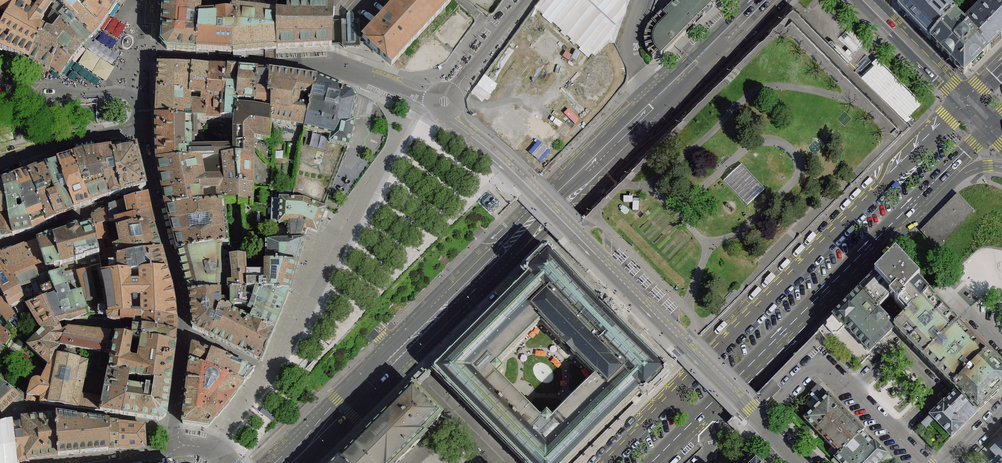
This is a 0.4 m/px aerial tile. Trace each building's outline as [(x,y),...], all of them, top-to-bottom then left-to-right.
[(8,52),(10,53),(29,62),(42,37),(44,31),(39,28),(53,7),(48,4),(44,2),(38,10),(35,14),(20,3),(16,0),(9,0),(0,9),(0,13),(7,17),(3,25),(0,23),(0,49),(8,52)] [(9,0),(0,0),(0,9),(9,0)] [(38,10),(44,2),(48,4),(51,0),(25,0),(38,10)] [(100,29),(69,0),(51,0),(48,4),(53,7),(55,8),(57,6),(90,39),(96,32),(100,29)] [(87,0),(69,0),(100,29),(104,23),(108,17),(87,0)] [(108,17),(119,1),(120,0),(87,0),(108,17)] [(197,51),(200,17),(202,0),(165,0),(162,43),(167,49),(197,51)] [(202,0),(200,17),(231,16),(233,4),(226,0),(219,0),(217,5),(213,6),(202,0)] [(238,6),(240,6),(238,10),(240,12),(273,15),(270,2),(263,1),(258,0),(240,0),(238,6)] [(263,1),(270,2),(273,15),(277,15),(277,0),(263,0),(263,1)] [(277,15),(277,49),(304,47),(329,46),(332,46),(333,7),(294,5),(294,0),(277,0),(277,15)] [(363,39),(366,42),(391,66),(452,0),(398,0),(370,31),(363,39)] [(612,34),(624,0),(574,0),(612,34)] [(662,13),(667,18),(657,27),(652,36),(652,43),(656,50),(661,56),(674,45),(720,0),(676,0),(662,13)] [(955,15),(942,1),(937,6),(937,5),(938,2),(937,0),(903,0),(900,9),(931,40),(955,15)] [(995,5),(993,7),(988,3),(965,25),(964,26),(988,51),(1001,37),(1001,0),(991,0),(995,5)] [(277,49),(277,15),(273,15),(240,12),(238,10),(240,6),(238,6),(233,4),(231,16),(236,17),(233,52),(277,49)] [(84,45),(90,39),(57,6),(55,8),(51,14),(54,16),(63,23),(60,25),(82,47),(84,45)] [(346,22),(342,22),(343,45),(352,45),(360,44),(360,40),(359,21),(354,22),(354,16),(350,12),(346,16),(346,22)] [(964,26),(965,25),(955,15),(931,40),(964,74),(988,51),(964,26)] [(58,49),(71,61),(73,58),(82,47),(60,25),(63,23),(54,16),(48,23),(57,29),(52,34),(44,31),(42,37),(58,49)] [(200,17),(197,51),(212,52),(233,52),(236,17),(231,16),(200,17)] [(551,27),(532,47),(547,61),(566,41),(551,27)] [(50,71),(51,69),(58,49),(42,37),(29,62),(40,67),(50,71)] [(60,76),(71,61),(58,49),(51,69),(54,71),(60,76)] [(180,92),(181,67),(178,67),(174,67),(159,66),(156,69),(156,77),(159,78),(159,80),(158,82),(156,82),(156,89),(158,89),(180,92)] [(194,68),(181,67),(180,92),(190,94),(194,68)] [(205,120),(209,68),(206,68),(194,68),(190,94),(202,96),(201,102),(190,102),(192,116),(191,118),(196,120),(205,120)] [(209,68),(205,120),(222,121),(222,119),(225,70),(209,68)] [(236,71),(225,70),(222,119),(236,120),(237,109),(245,109),(245,102),(238,101),(240,71),(236,71)] [(251,72),(240,71),(238,101),(245,102),(255,103),(258,72),(251,72)] [(267,72),(258,72),(255,103),(264,105),(264,111),(272,112),(272,96),(268,96),(271,73),(267,72)] [(275,73),(271,73),(268,96),(272,96),(272,112),(271,121),(297,126),(305,127),(310,108),(298,106),(300,96),(312,98),(317,80),(312,79),(275,73)] [(354,94),(317,80),(312,98),(310,108),(305,127),(304,131),(331,137),(330,143),(347,147),(349,148),(356,119),(353,119),(354,114),(357,101),(355,97),(354,94)] [(190,102),(190,94),(180,92),(158,89),(157,104),(157,106),(157,116),(184,118),(184,115),(192,116),(190,102)] [(184,118),(157,116),(156,143),(156,147),(157,152),(158,161),(236,158),(239,188),(253,189),(253,140),(269,142),(271,121),(272,112),(264,111),(245,109),(237,109),(236,120),(234,134),(234,150),(192,151),(192,145),(192,139),(197,139),(196,120),(191,118),(184,118)] [(111,150),(121,193),(127,191),(146,186),(140,163),(137,147),(136,145),(121,148),(111,150)] [(121,193),(111,150),(105,151),(97,152),(109,196),(115,195),(121,193)] [(109,196),(97,152),(91,153),(85,154),(88,163),(99,199),(109,196)] [(88,163),(85,154),(79,156),(73,157),(90,203),(99,199),(88,163)] [(90,203),(73,157),(66,159),(58,162),(75,211),(90,203)] [(236,158),(158,161),(163,191),(164,198),(165,206),(224,203),(239,203),(240,204),(253,205),(253,189),(239,188),(236,158)] [(70,213),(75,211),(58,162),(52,164),(45,166),(64,215),(70,213)] [(64,215),(45,166),(41,168),(37,169),(54,220),(60,217),(64,215)] [(54,220),(37,169),(32,171),(28,173),(45,224),(49,223),(54,220)] [(35,229),(45,224),(28,173),(21,176),(15,178),(30,231),(35,229)] [(19,234),(30,231),(15,178),(9,180),(3,182),(14,236),(19,234)] [(14,236),(3,182),(0,184),(0,236),(0,239),(7,238),(14,236)] [(133,217),(150,213),(149,206),(147,195),(139,198),(130,200),(133,217)] [(494,198),(491,195),(488,195),(485,198),(482,201),(482,204),(485,207),(488,207),(488,210),(490,212),(493,212),(494,211),(495,210),(495,208),(497,208),(499,206),(499,203),(497,201),(494,201),(494,198)] [(974,214),(957,197),(920,233),(938,250),(974,214)] [(327,209),(323,207),(305,200),(292,199),(280,199),(279,224),(288,224),(298,224),(307,229),(317,233),(323,219),(327,209)] [(133,217),(130,200),(119,204),(109,208),(109,209),(110,222),(116,221),(133,217)] [(176,251),(221,245),(228,244),(224,203),(165,206),(172,236),(176,251)] [(253,205),(240,204),(245,242),(266,240),(263,218),(271,216),(269,207),(253,205)] [(110,222),(109,209),(103,213),(92,218),(94,227),(99,255),(100,261),(117,258),(116,248),(105,250),(102,240),(109,239),(106,223),(110,222)] [(153,223),(150,213),(133,217),(116,221),(121,245),(116,246),(116,248),(117,258),(161,250),(158,240),(153,223)] [(298,224),(288,224),(288,239),(304,238),(307,229),(298,224)] [(99,255),(94,227),(74,232),(54,239),(61,265),(99,255)] [(46,238),(38,242),(47,269),(61,265),(54,239),(53,235),(46,238)] [(302,251),(306,238),(304,238),(288,239),(266,240),(266,264),(298,263),(302,251)] [(47,269),(38,242),(26,247),(13,253),(2,257),(10,273),(19,282),(28,309),(48,302),(46,294),(55,292),(52,287),(47,269)] [(186,286),(188,294),(220,292),(221,245),(176,251),(186,286)] [(548,247),(539,255),(527,267),(526,274),(431,367),(527,462),(568,462),(642,390),(648,390),(668,370),(611,311),(608,308),(548,247)] [(145,278),(167,271),(165,265),(161,250),(117,258),(116,266),(111,267),(112,275),(136,278),(145,278)] [(920,279),(896,255),(875,276),(892,294),(889,297),(890,298),(898,306),(900,305),(906,299),(902,296),(920,279)] [(2,257),(0,258),(0,287),(15,316),(28,309),(19,282),(10,273),(2,257)] [(296,270),(298,263),(266,264),(266,274),(245,274),(246,259),(230,261),(233,288),(228,288),(228,292),(231,292),(252,292),(256,292),(290,292),(296,270)] [(170,281),(167,271),(145,278),(145,284),(171,285),(170,281)] [(85,304),(88,312),(96,311),(102,309),(93,274),(78,279),(85,304)] [(105,277),(106,283),(136,284),(136,278),(112,275),(105,277)] [(892,294),(875,276),(835,317),(846,328),(870,352),(895,327),(878,310),(890,298),(889,297),(892,294)] [(906,299),(900,305),(909,314),(929,293),(931,291),(920,279),(902,296),(906,299)] [(61,284),(52,287),(55,292),(68,320),(90,318),(88,312),(85,304),(75,306),(67,282),(61,284)] [(145,325),(177,326),(176,319),(175,302),(171,285),(145,284),(146,292),(136,291),(136,284),(106,283),(110,317),(100,317),(101,325),(111,325),(134,325),(135,314),(135,308),(146,309),(146,314),(145,325)] [(0,287),(0,311),(2,315),(6,320),(13,329),(20,324),(15,316),(0,287)] [(48,302),(28,309),(43,331),(67,328),(80,326),(92,325),(90,318),(68,320),(55,292),(46,294),(48,302)] [(191,328),(210,336),(221,307),(226,307),(226,302),(220,302),(220,292),(188,294),(190,313),(191,328)] [(281,314),(290,292),(256,292),(253,302),(249,300),(252,292),(231,292),(231,307),(234,307),(249,309),(255,312),(251,319),(275,330),(281,314)] [(958,323),(929,293),(909,314),(895,327),(924,357),(958,323)] [(220,342),(223,343),(237,314),(233,312),(234,307),(231,307),(226,307),(221,307),(210,336),(220,342)] [(146,314),(135,314),(134,325),(141,325),(145,325),(146,314)] [(237,314),(223,343),(244,353),(262,361),(275,330),(251,319),(237,314)] [(838,336),(846,328),(835,317),(827,325),(827,330),(833,336),(838,336)] [(987,352),(958,323),(924,357),(953,386),(987,352)] [(141,336),(175,339),(175,337),(176,335),(176,330),(177,326),(145,325),(141,325),(141,332),(141,336)] [(4,349),(12,337),(0,328),(0,347),(4,349)] [(28,347),(49,366),(55,355),(60,346),(75,334),(67,334),(67,328),(43,331),(33,342),(28,347)] [(60,346),(107,354),(119,348),(119,343),(95,337),(75,334),(60,346)] [(150,348),(173,351),(175,345),(175,339),(141,336),(141,341),(135,342),(134,345),(142,346),(150,348)] [(160,380),(170,382),(173,359),(173,351),(150,348),(148,364),(138,362),(142,346),(134,345),(123,343),(122,349),(119,348),(107,354),(112,355),(109,372),(130,377),(160,380)] [(188,359),(187,363),(244,383),(246,380),(255,371),(225,359),(189,347),(188,359)] [(987,352),(953,386),(958,390),(978,411),(1001,387),(1001,367),(987,352)] [(27,401),(79,409),(81,395),(88,363),(77,360),(77,357),(75,355),(73,355),(70,354),(67,354),(65,354),(63,355),(61,357),(55,355),(49,366),(46,372),(42,382),(39,381),(36,381),(32,383),(28,395),(27,401)] [(223,410),(244,383),(187,363),(185,385),(180,423),(208,427),(223,410)] [(42,382),(46,372),(36,368),(28,380),(32,383),(36,381),(39,381),(42,382)] [(111,413),(122,415),(128,387),(130,377),(109,372),(103,399),(101,412),(111,413)] [(169,391),(170,382),(160,380),(158,391),(128,387),(122,415),(146,419),(160,421),(164,418),(167,416),(169,391)] [(20,395),(0,382),(0,405),(6,409),(12,403),(20,395)] [(812,392),(822,402),(829,396),(823,390),(818,385),(812,392)] [(342,462),(396,462),(405,454),(424,434),(423,432),(440,415),(412,386),(373,425),(339,459),(342,462)] [(978,411),(958,390),(931,416),(935,420),(952,437),(978,411)] [(81,395),(79,409),(88,410),(101,412),(103,399),(81,395)] [(864,431),(829,396),(822,402),(804,419),(840,454),(861,433),(864,431)] [(42,457),(59,455),(58,416),(27,419),(24,420),(28,459),(42,457)] [(58,416),(59,455),(84,453),(109,450),(108,423),(72,418),(58,416)] [(935,420),(931,416),(923,425),(926,428),(935,420)] [(28,459),(24,420),(21,421),(16,422),(17,425),(14,426),(17,461),(22,460),(28,459)] [(114,450),(119,449),(119,424),(114,423),(108,423),(109,450),(114,450)] [(119,424),(119,449),(135,448),(145,447),(144,427),(119,424)] [(17,461),(14,426),(9,427),(4,428),(0,431),(0,462),(5,462),(7,462),(17,461)] [(861,433),(840,454),(835,458),(837,459),(840,462),(879,462),(887,455),(875,442),(872,444),(861,433)] [(991,452),(997,459),(992,462),(1001,462),(1001,441),(991,452)] [(887,455),(879,462),(880,462),(888,462),(892,459),(887,455)]
